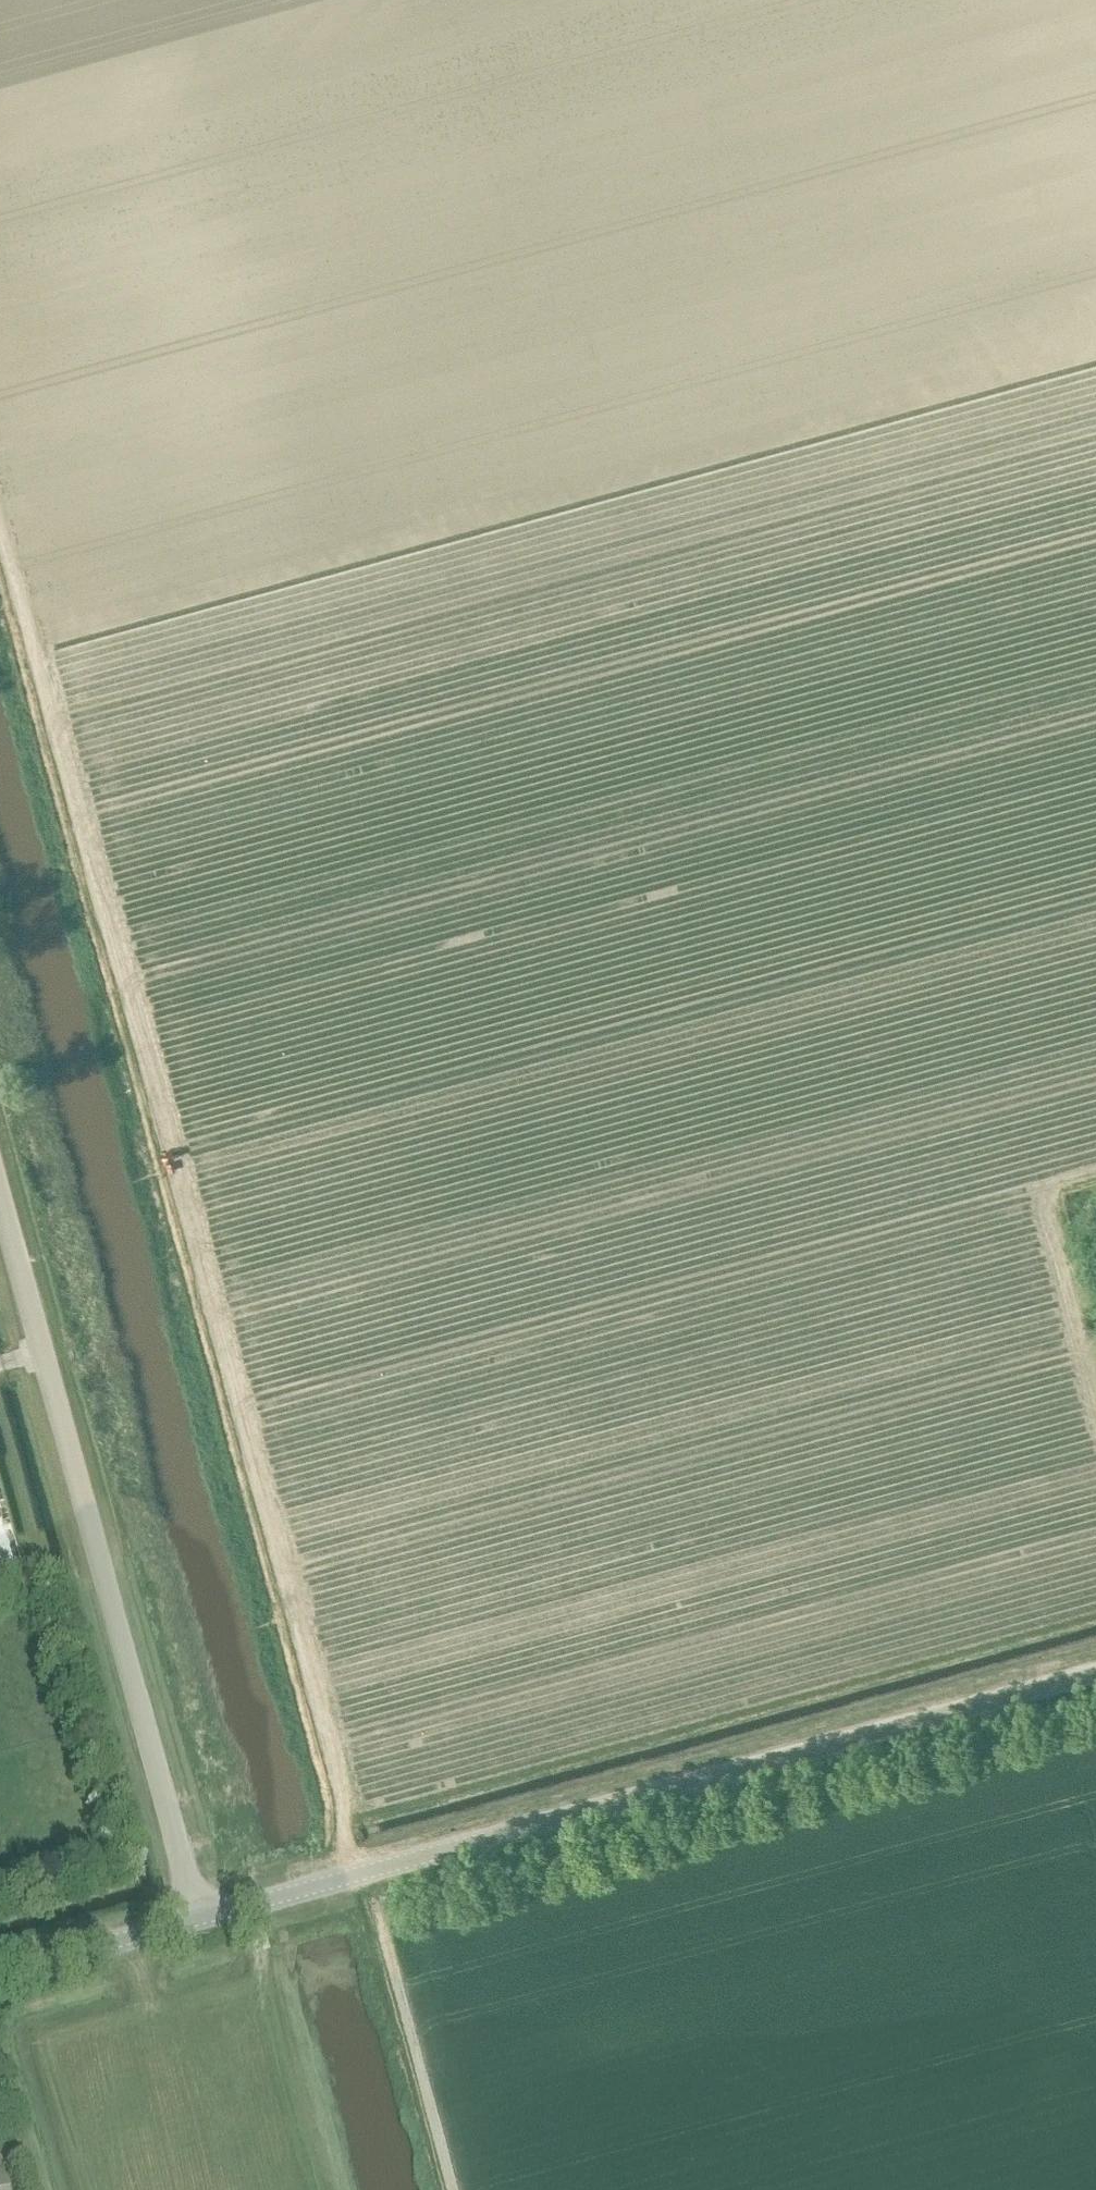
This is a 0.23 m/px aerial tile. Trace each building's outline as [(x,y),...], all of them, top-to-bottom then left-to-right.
[(9,2150),(0,2153),(0,2189),(20,2189),(9,2150)]
